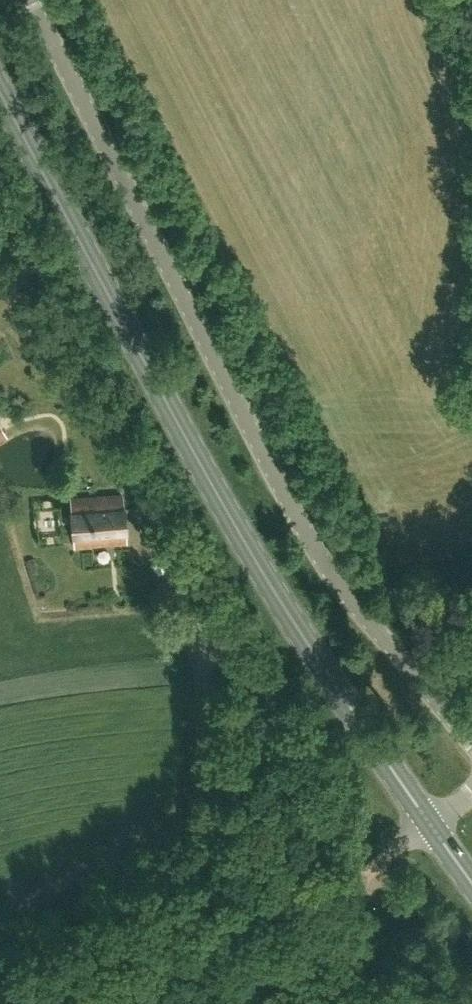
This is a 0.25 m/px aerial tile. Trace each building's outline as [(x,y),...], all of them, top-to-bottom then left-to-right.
[(75,546),(124,542),(121,494),(71,498),(75,546)]
